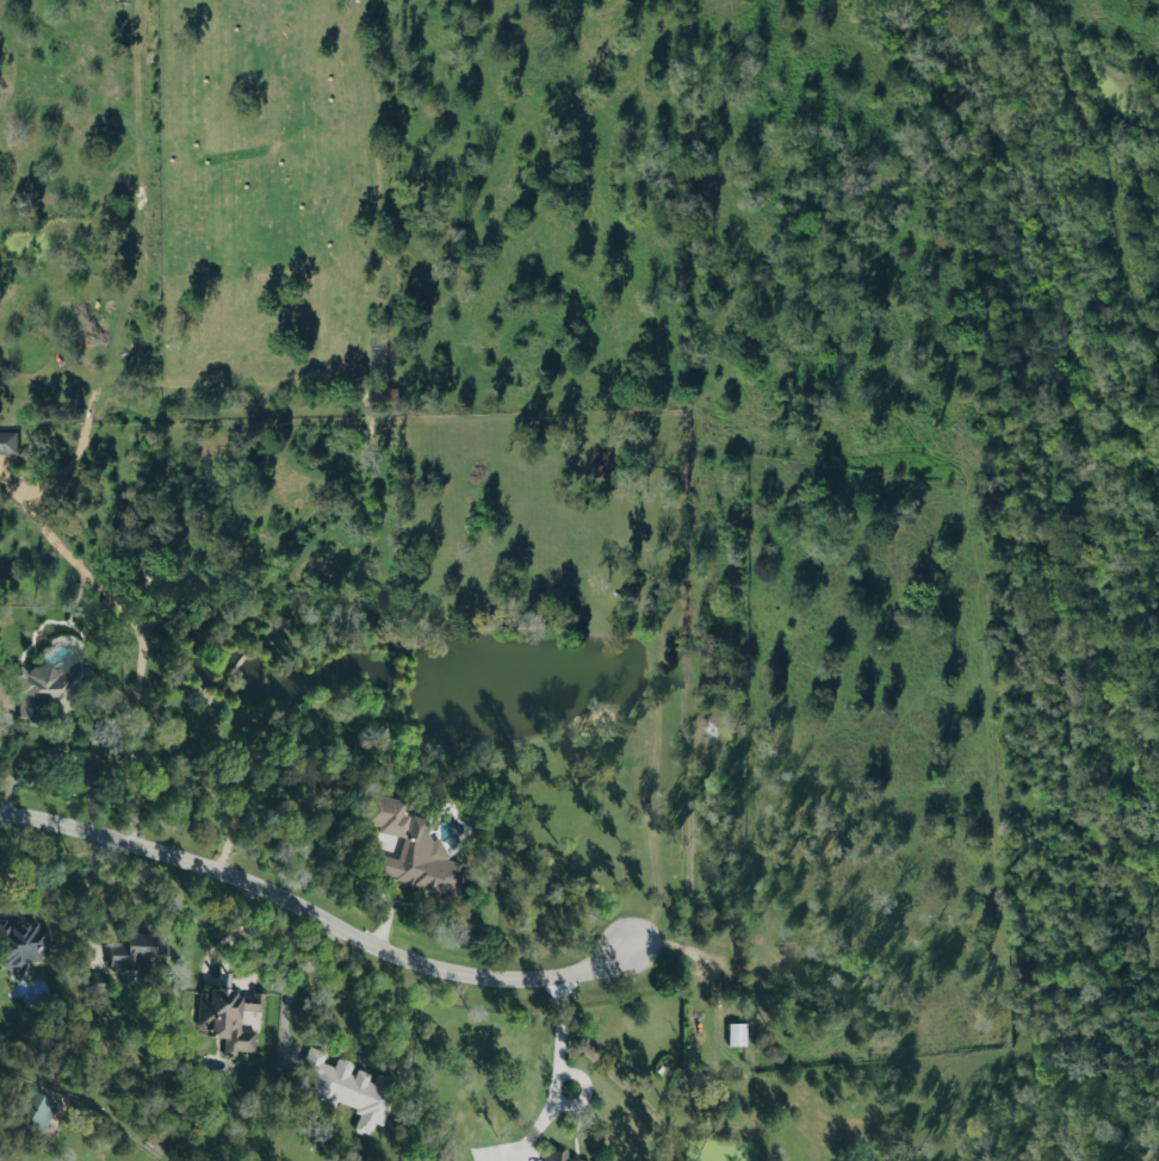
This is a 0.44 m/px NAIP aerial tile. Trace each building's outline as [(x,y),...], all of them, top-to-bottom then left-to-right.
[(370,399),(396,397),(395,384),(369,387),(370,399)] [(16,428),(0,429),(0,451),(16,450),(16,428)] [(94,676),(77,660),(61,677),(50,668),(33,667),(27,674),(19,667),(10,677),(8,716),(6,718),(35,719),(36,707),(64,708),(94,676)] [(457,898),(464,866),(441,860),(445,844),(425,839),(429,822),(402,815),(405,803),(372,795),(365,825),(379,828),(378,833),(403,840),(398,860),(382,856),(377,878),(457,898)] [(2,969),(0,967),(0,949),(0,921),(6,921),(6,926),(10,926),(10,930),(20,930),(20,926),(26,926),(26,924),(38,924),(38,929),(49,927),(49,956),(45,960),(41,960),(39,963),(26,963),(20,969),(2,969)] [(109,972),(146,972),(146,962),(163,962),(162,943),(153,943),(153,935),(125,935),(125,945),(109,945),(109,972)] [(106,984),(106,974),(91,975),(92,985),(106,984)] [(217,988),(228,988),(229,975),(218,974),(217,988)] [(211,1038),(225,1041),(224,1057),(238,1058),(238,1051),(255,1053),(256,1032),(241,1031),(242,1011),(264,1012),(265,994),(253,993),(252,1004),(241,1004),(242,999),(236,998),(237,992),(210,989),(210,994),(200,993),(197,1025),(202,1031),(210,1031),(211,1038)] [(745,1047),(745,1025),(728,1025),(727,1047),(745,1047)] [(361,1113),(353,1131),(368,1137),(374,1124),(381,1127),(399,1084),(374,1074),(373,1077),(353,1069),(354,1065),(338,1059),(334,1068),(322,1064),(325,1055),(308,1048),(298,1072),(316,1080),(310,1093),(361,1113)] [(41,1137),(58,1105),(30,1090),(13,1122),(41,1137)] [(566,1160),(566,1154),(543,1152),(543,1160),(569,1160),(566,1160)]
